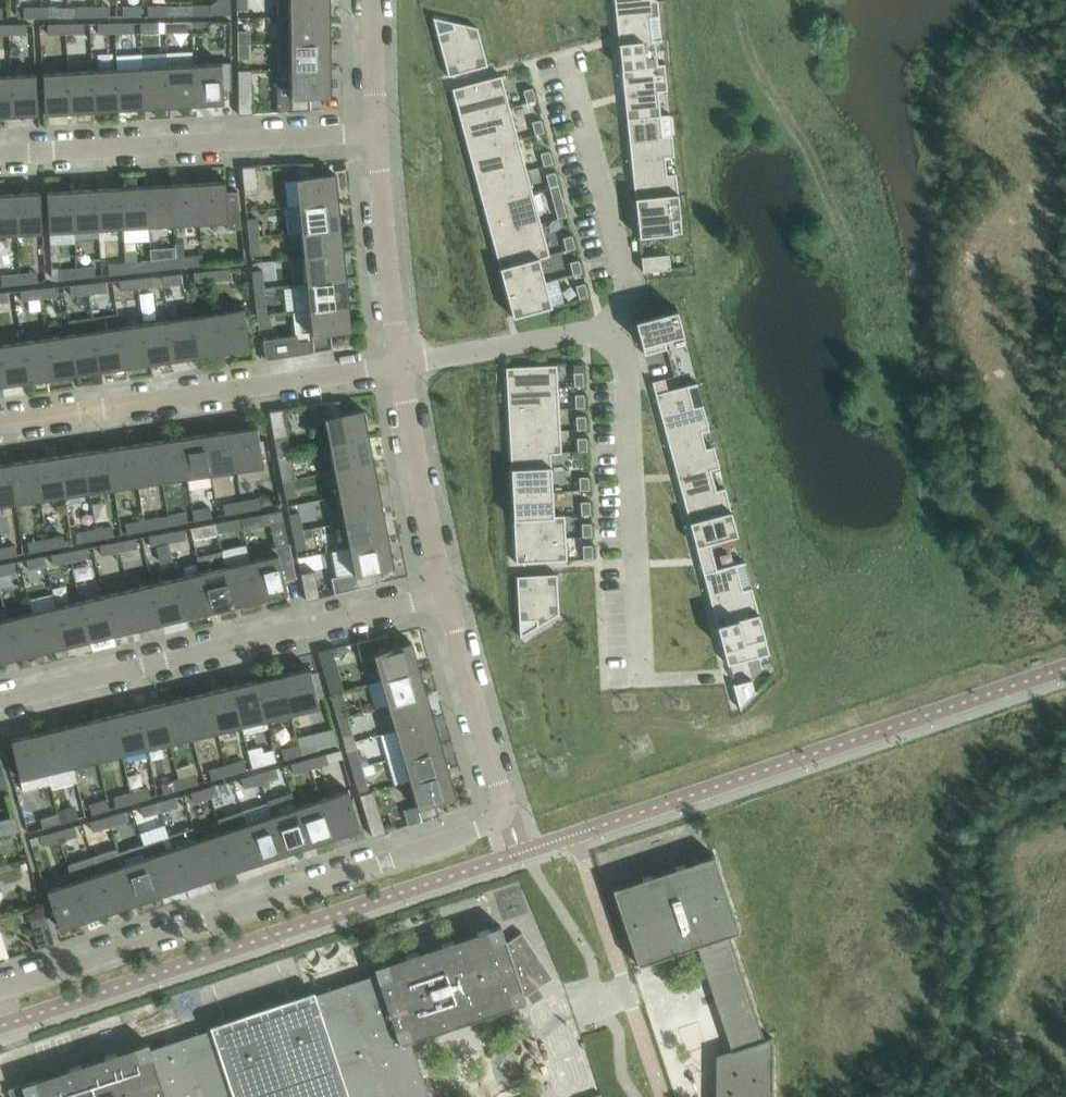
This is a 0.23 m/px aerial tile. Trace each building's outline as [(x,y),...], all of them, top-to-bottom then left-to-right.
[(230,0),(217,0),(210,5),(192,5),(192,15),(210,15),(230,14),(230,0)] [(247,0),(237,0),(237,10),(247,9),(247,0)] [(278,17),(289,17),(329,16),(329,0),(278,0),(278,17)] [(619,43),(652,39),(661,38),(659,16),(657,0),(614,0),(619,43)] [(192,5),(165,6),(166,16),(192,15),(192,5)] [(91,7),(91,17),(109,16),(109,6),(91,7)] [(123,16),(141,16),(140,6),(122,6),(123,16)] [(148,16),(166,16),(165,6),(147,6),(148,16)] [(23,8),(23,18),(41,17),(41,7),(23,8)] [(59,7),(41,7),(41,17),(60,17),(59,7)] [(91,7),(86,7),(73,7),(73,17),(91,17),(91,7)] [(329,16),(289,17),(278,17),(279,43),(330,42),(329,16)] [(434,17),(433,17),(448,75),(448,76),(487,65),(477,27),(451,21),(453,29),(439,33),(434,17)] [(191,21),(166,22),(166,32),(191,31),(191,21)] [(209,21),(191,21),(191,31),(209,31),(209,21)] [(116,32),(115,22),(97,23),(98,33),(116,32)] [(134,22),(115,22),(116,32),(134,32),(134,22)] [(66,23),(48,23),(48,33),(66,33),(66,23)] [(84,23),(66,23),(66,33),(84,33),(84,23)] [(26,24),(8,24),(8,34),(26,34),(26,24)] [(250,31),(237,31),(237,44),(247,44),(249,44),(251,44),(250,31)] [(652,39),(619,43),(621,68),(657,64),(655,41),(662,40),(661,38),(652,39)] [(279,69),(290,69),(330,69),(330,42),(279,43),(279,69)] [(247,44),(237,44),(238,59),(249,59),(249,44),(247,44)] [(192,50),(166,52),(169,105),(195,104),(193,64),(192,50)] [(166,52),(142,53),(142,67),(145,107),(169,105),(166,52)] [(142,53),(117,55),(117,68),(120,108),(145,107),(142,67),(142,53)] [(221,62),(193,64),(195,104),(224,102),(223,91),(231,91),(231,62),(221,62)] [(657,64),(621,68),(627,118),(660,114),(657,91),(667,90),(665,77),(664,63),(657,64)] [(117,68),(92,70),(95,110),(120,108),(117,68)] [(279,69),(276,69),(277,112),(310,110),(309,97),(331,97),(330,69),(290,69),(279,69)] [(92,70),(67,71),(70,111),(95,110),(92,70)] [(238,114),(252,114),(251,70),(238,70),(237,70),(238,114)] [(67,71),(42,73),(45,113),(70,111),(67,71)] [(36,73),(11,75),(13,115),(38,113),(36,73)] [(13,115),(11,75),(0,75),(0,115),(13,115)] [(451,88),(460,120),(509,107),(501,75),(451,88)] [(523,90),(526,103),(535,100),(532,88),(523,90)] [(460,120),(469,152),(518,139),(509,107),(460,120)] [(660,114),(627,118),(631,160),(664,156),(674,155),(671,134),(662,135),(660,116),(669,115),(669,113),(660,114)] [(544,132),(540,119),(532,122),(535,134),(544,132)] [(518,139),(469,152),(477,184),(526,170),(518,139)] [(540,153),(543,166),(552,163),(549,151),(540,153)] [(664,156),(631,160),(635,198),(678,194),(676,173),(666,174),(664,156)] [(292,163),(292,164),(294,164),(298,205),(338,201),(335,173),(314,175),(313,162),(292,163)] [(242,167),(244,194),(258,193),(255,165),(242,167)] [(477,184),(483,205),(532,191),(526,170),(477,184)] [(546,174),(549,187),(558,184),(554,172),(546,174)] [(225,180),(196,182),(199,222),(227,220),(227,229),(241,228),(237,191),(226,192),(225,180)] [(173,224),(199,222),(196,182),(171,184),(173,224)] [(171,184),(146,185),(149,225),(173,224),(171,184)] [(558,184),(549,187),(552,199),(561,197),(558,184)] [(146,185),(121,187),(124,226),(149,225),(146,185)] [(99,228),(124,226),(121,187),(96,188),(99,228)] [(96,188),(86,189),(71,190),(74,229),(86,229),(99,228),(96,188)] [(49,231),(74,229),(71,190),(46,191),(49,231)] [(15,193),(17,233),(42,231),(40,191),(15,193)] [(483,205),(491,236),(540,223),(532,191),(483,205)] [(0,194),(0,234),(17,233),(15,193),(0,194)] [(635,198),(637,222),(639,236),(640,236),(682,232),(678,194),(635,198)] [(338,201),(298,205),(285,207),(287,232),(301,231),(341,227),(338,201)] [(566,215),(563,202),(554,205),(557,217),(566,215)] [(247,219),(249,237),(259,236),(257,218),(247,219)] [(539,258),(549,255),(540,223),(491,236),(500,268),(538,257),(539,258)] [(343,253),(341,227),(301,231),(303,257),(343,253)] [(562,237),(566,250),(575,247),(571,235),(562,237)] [(260,253),(259,236),(249,237),(250,255),(260,253)] [(346,279),(343,253),(303,257),(306,283),(346,279)] [(670,268),(669,254),(641,256),(642,271),(670,268)] [(202,255),(184,257),(185,266),(203,265),(202,255)] [(158,269),(176,267),(175,257),(157,259),(158,269)] [(538,257),(500,268),(506,292),(545,282),(539,258),(538,257)] [(578,260),(569,262),(572,274),(581,272),(578,260)] [(144,261),(126,263),(127,272),(145,271),(144,261)] [(108,264),(109,274),(127,272),(126,263),(108,264)] [(94,266),(86,267),(76,268),(77,278),(95,276),(94,266)] [(77,278),(76,268),(58,270),(59,279),(77,278)] [(229,268),(211,270),(212,280),(230,278),(229,268)] [(195,282),(212,280),(211,270),(194,272),(195,282)] [(264,288),(262,270),(252,271),(254,289),(264,288)] [(37,272),(19,274),(20,283),(38,282),(37,272)] [(1,275),(2,285),(20,283),(19,274),(1,275)] [(180,274),(162,275),(163,285),(181,283),(180,274)] [(155,276),(137,278),(138,288),(156,286),(155,276)] [(120,290),(138,288),(137,278),(119,280),(120,290)] [(292,287),(283,288),(286,310),(295,309),(295,311),(309,309),(349,305),(346,279),(306,283),(292,285),(292,287)] [(105,281),(87,283),(89,293),(107,291),(105,281)] [(545,282),(506,292),(512,315),(513,316),(551,306),(545,282)] [(87,283),(86,283),(70,285),(71,295),(86,293),(89,293),(87,283)] [(575,285),(579,298),(588,295),(584,283),(575,285)] [(56,286),(38,288),(39,298),(57,296),(56,286)] [(21,300),(39,298),(38,288),(20,290),(21,300)] [(254,289),(257,315),(267,314),(264,288),(254,289)] [(349,305),(309,309),(312,339),(313,351),(332,348),(330,333),(351,331),(349,305)] [(244,308),(217,312),(223,351),(250,347),(244,308)] [(635,319),(644,354),(666,348),(664,338),(683,333),(677,308),(635,319)] [(199,355),(223,351),(217,312),(193,316),(199,355)] [(267,314),(257,315),(258,328),(272,327),(271,313),(267,314)] [(193,316),(168,319),(174,359),(199,355),(193,316)] [(149,362),(174,359),(168,319),(144,323),(149,362)] [(144,323),(119,326),(125,366),(149,362),(144,323)] [(100,370),(125,366),(119,326),(94,330),(100,370)] [(86,372),(100,370),(94,330),(70,334),(76,373),(86,372)] [(70,334),(45,337),(51,377),(76,373),(70,334)] [(296,334),(263,340),(266,358),(311,352),(309,339),(298,341),(297,334),(296,334)] [(27,380),(51,377),(45,337),(21,341),(27,380)] [(27,380),(21,341),(0,344),(0,369),(2,384),(27,380)] [(505,367),(506,389),(557,386),(556,364),(505,367)] [(583,385),(582,372),(573,373),(574,386),(583,385)] [(655,393),(667,390),(664,378),(653,381),(653,380),(651,381),(655,393)] [(667,390),(655,393),(667,440),(700,431),(709,429),(702,404),(693,407),(688,386),(697,384),(696,382),(667,390)] [(557,386),(506,389),(508,411),(559,408),(557,386)] [(574,394),(575,407),(584,407),(584,394),(574,394)] [(342,413),(340,400),(319,403),(319,404),(321,403),(329,444),(368,437),(363,409),(342,413)] [(559,408),(508,411),(509,433),(560,430),(559,408)] [(290,452),(283,409),(269,411),(277,455),(290,452)] [(576,416),(576,429),(585,429),(585,415),(576,416)] [(257,426),(230,430),(236,469),(263,465),(257,426)] [(230,430),(206,433),(211,473),(236,469),(230,430)] [(560,430),(509,433),(510,456),(550,453),(561,453),(560,430)] [(667,440),(677,478),(710,469),(719,467),(713,445),(704,448),(700,431),(667,440)] [(206,433),(181,437),(187,476),(211,473),(206,433)] [(162,480),(187,476),(181,437),(157,440),(162,480)] [(373,462),(368,437),(329,444),(334,470),(373,462)] [(586,450),(586,437),(577,438),(577,451),(586,450)] [(157,440),(132,444),(138,483),(162,480),(157,440)] [(113,487),(138,483),(132,444),(108,448),(113,487)] [(83,451),(86,472),(89,491),(113,487),(108,448),(86,451),(83,451)] [(89,491),(86,472),(83,451),(58,455),(64,494),(86,491),(89,491)] [(290,452),(277,455),(282,481),(292,479),(295,478),(290,452)] [(510,456),(512,493),(552,491),(550,453),(510,456)] [(58,455),(34,459),(40,498),(64,494),(58,455)] [(34,459),(9,462),(15,502),(40,498),(34,459)] [(0,464),(0,504),(15,502),(9,462),(0,464)] [(334,470),(339,496),(378,488),(373,462),(334,470)] [(689,522),(731,511),(725,487),(715,490),(710,469),(677,478),(689,522)] [(588,476),(579,477),(579,490),(589,489),(588,476)] [(296,496),(292,479),(282,481),(286,498),(296,496)] [(383,514),(378,488),(339,496),(344,521),(383,514)] [(553,515),(552,491),(512,493),(513,517),(553,515)] [(265,494),(258,495),(258,497),(260,507),(272,505),(271,499),(265,494)] [(258,497),(241,501),(243,511),(260,507),(258,497)] [(225,514),(243,511),(241,501),(223,504),(225,514)] [(590,514),(589,501),(580,501),(581,514),(590,514)] [(194,520),(211,517),(210,507),(192,510),(194,520)] [(731,511),(689,522),(703,572),(716,568),(709,542),(737,534),(731,511)] [(170,525),(187,521),(186,512),(168,515),(170,525)] [(289,514),(292,532),(302,530),(299,512),(289,514)] [(258,514),(241,518),(242,527),(260,524),(258,514)] [(388,539),(383,514),(344,521),(348,547),(388,539)] [(553,515),(513,517),(514,540),(565,537),(564,515),(553,515)] [(161,516),(143,520),(145,530),(163,526),(161,516)] [(241,518),(215,523),(217,532),(242,527),(241,518)] [(127,533),(145,530),(143,520),(125,523),(127,533)] [(215,523),(190,527),(193,539),(217,534),(217,532),(215,523)] [(590,523),(581,523),(582,536),(591,536),(590,523)] [(112,526),(94,529),(96,539),(114,536),(112,526)] [(76,533),(78,542),(96,539),(94,529),(86,531),(76,533)] [(184,529),(166,532),(168,542),(186,538),(184,529)] [(302,530),(292,532),(296,549),(306,547),(302,530)] [(150,545),(168,542),(166,532),(149,536),(150,545)] [(63,535),(45,539),(47,549),(65,545),(63,535)] [(566,559),(565,537),(514,540),(515,562),(566,560),(566,559)] [(135,538),(117,541),(119,551),(137,548),(135,538)] [(29,552),(47,549),(45,539),(27,542),(29,552)] [(334,594),(375,584),(373,571),(393,567),(388,539),(348,547),(353,572),(331,577),(334,594)] [(102,555),(119,551),(117,541),(100,545),(102,555)] [(261,557),(250,559),(259,598),(287,592),(284,580),(295,578),(296,577),(289,543),(288,543),(275,546),(260,550),(261,557)] [(582,545),(583,558),(592,557),(591,544),(582,545)] [(17,554),(15,545),(0,548),(0,558),(17,554)] [(247,545),(221,551),(225,566),(234,604),(259,598),(250,559),(247,545)] [(86,547),(86,548),(68,551),(70,561),(86,558),(88,557),(86,547)] [(53,564),(70,561),(68,551),(51,554),(53,564)] [(46,565),(44,556),(26,559),(28,569),(46,565)] [(703,572),(715,619),(757,607),(744,561),(716,568),(703,572)] [(0,564),(0,574),(14,572),(12,562),(0,564)] [(225,566),(201,571),(210,610),(219,608),(220,614),(236,610),(234,604),(225,566)] [(306,601),(319,597),(314,570),(300,573),(306,601)] [(186,616),(210,610),(201,571),(176,577),(186,616)] [(516,575),(519,636),(559,613),(556,573),(516,575)] [(176,577),(152,583),(162,622),(186,616),(176,577)] [(152,583),(128,589),(137,628),(162,622),(152,583)] [(113,633),(137,628),(128,589),(104,595),(113,633)] [(86,599),(80,600),(89,639),(113,633),(104,595),(86,599)] [(56,606),(65,645),(86,640),(89,639),(80,600),(56,606)] [(41,651),(65,645),(56,606),(32,612),(41,651)] [(769,653),(757,607),(715,619),(727,664),(769,653)] [(6,618),(16,657),(41,651),(32,612),(6,618)] [(16,657),(6,618),(0,619),(0,660),(16,657)] [(367,640),(356,642),(358,650),(359,650),(361,658),(373,655),(380,680),(419,669),(411,641),(391,647),(387,635),(367,640)] [(318,651),(330,694),(344,690),(332,648),(318,651)] [(309,667),(282,674),(291,712),(318,706),(309,667)] [(426,694),(419,669),(380,680),(387,705),(426,694)] [(282,674),(256,680),(265,718),(291,712),(282,674)] [(735,683),(733,683),(737,700),(739,708),(756,690),(755,689),(754,690),(752,679),(735,684),(735,683)] [(256,680),(232,685),(241,724),(243,732),(267,726),(265,718),(256,680)] [(232,685),(208,691),(217,730),(241,724),(232,685)] [(208,691),(184,697),(193,736),(217,730),(208,691)] [(387,705),(395,730),(433,719),(426,694),(387,705)] [(184,697),(160,703),(169,742),(193,736),(184,697)] [(332,702),(337,719),(347,716),(342,699),(332,702)] [(160,703),(136,709),(145,747),(169,742),(160,703)] [(121,753),(145,747),(136,709),(111,714),(121,753)] [(111,714),(87,720),(97,759),(121,753),(111,714)] [(347,716),(337,719),(343,736),(352,733),(347,716)] [(441,744),(433,719),(395,730),(402,755),(441,744)] [(63,726),(73,765),(86,762),(97,759),(87,720),(86,720),(63,726)] [(38,732),(50,784),(51,788),(77,781),(73,765),(63,726),(38,732)] [(23,790),(50,784),(38,732),(10,739),(11,743),(3,745),(11,775),(19,773),(23,790)] [(316,739),(299,744),(301,754),(319,749),(316,739)] [(281,749),(284,759),(301,754),(299,744),(281,749)] [(448,769),(441,744),(402,755),(409,780),(448,769)] [(340,749),(325,753),(328,762),(342,758),(340,749)] [(356,749),(347,752),(352,769),(361,766),(356,749)] [(252,768),(270,763),(267,753),(250,758),(252,768)] [(328,762),(325,753),(308,758),(311,768),(328,763),(328,762)] [(293,773),(311,768),(308,758),(291,763),(293,773)] [(243,760),(226,765),(229,774),(246,769),(243,760)] [(209,770),(211,780),(229,774),(226,765),(209,770)] [(366,784),(361,766),(352,769),(357,786),(366,784)] [(275,768),(258,773),(261,783),(278,778),(275,768)] [(456,796),(448,769),(409,780),(420,820),(419,821),(439,815),(435,802),(456,796)] [(8,790),(3,773),(0,774),(0,792),(8,790)] [(261,783),(258,773),(241,778),(244,787),(261,783)] [(195,774),(178,779),(181,788),(198,783),(195,774)] [(161,784),(163,793),(181,788),(178,779),(161,784)] [(225,782),(208,787),(210,797),(228,792),(225,782)] [(148,787),(130,792),(133,802),(151,797),(148,787)] [(210,797),(208,787),(190,792),(193,802),(210,797)] [(348,789),(321,798),(333,836),(360,827),(348,789)] [(372,837),(385,832),(373,790),(359,794),(372,837)] [(113,797),(116,807),(133,802),(130,792),(113,797)] [(266,800),(271,814),(284,852),(309,844),(296,806),(291,792),(266,800)] [(178,806),(175,797),(157,802),(160,811),(178,806)] [(309,844),(333,836),(321,798),(296,806),(309,844)] [(92,814),(109,809),(107,799),(89,804),(92,814)] [(143,816),(160,811),(157,802),(140,807),(143,816)] [(75,808),(58,813),(60,823),(78,818),(75,808)] [(124,811),(107,816),(110,826),(127,821),(124,811)] [(60,823),(58,813),(40,818),(43,828),(60,823)] [(259,861),(284,852),(271,814),(246,823),(259,861)] [(110,826),(107,816),(90,821),(93,831),(110,826)] [(246,823),(222,831),(234,869),(259,861),(246,823)] [(77,835),(74,826),(57,831),(60,840),(77,835)] [(193,828),(168,836),(172,848),(185,885),(209,877),(197,839),(193,828)] [(42,845),(60,840),(57,831),(40,836),(42,843),(42,845)] [(209,877),(234,869),(222,831),(197,839),(209,877)] [(40,836),(29,839),(31,846),(42,843),(40,836)] [(162,839),(144,845),(160,894),(185,885),(172,848),(166,850),(162,839)] [(143,844),(119,852),(123,864),(135,902),(160,894),(144,845),(143,844)] [(24,846),(15,849),(19,861),(28,858),(24,846)] [(110,910),(135,902),(123,864),(119,852),(117,847),(92,856),(110,910)] [(772,1037),(764,1039),(729,934),(739,931),(713,854),(612,888),(637,965),(696,945),(731,1051),(716,1055),(715,1096),(772,1096),(772,1037)] [(73,881),(86,918),(110,910),(92,856),(67,864),(73,881)] [(59,927),(86,918),(73,881),(46,890),(59,927)] [(38,948),(54,943),(45,913),(29,918),(38,948)] [(86,1063),(8,1089),(11,1096),(430,1096),(411,1040),(526,1001),(524,996),(540,985),(510,940),(508,940),(509,941),(506,942),(500,924),(374,967),(376,973),(314,993),(313,991),(210,1025),(211,1028),(150,1048),(148,1042),(86,1063)]
